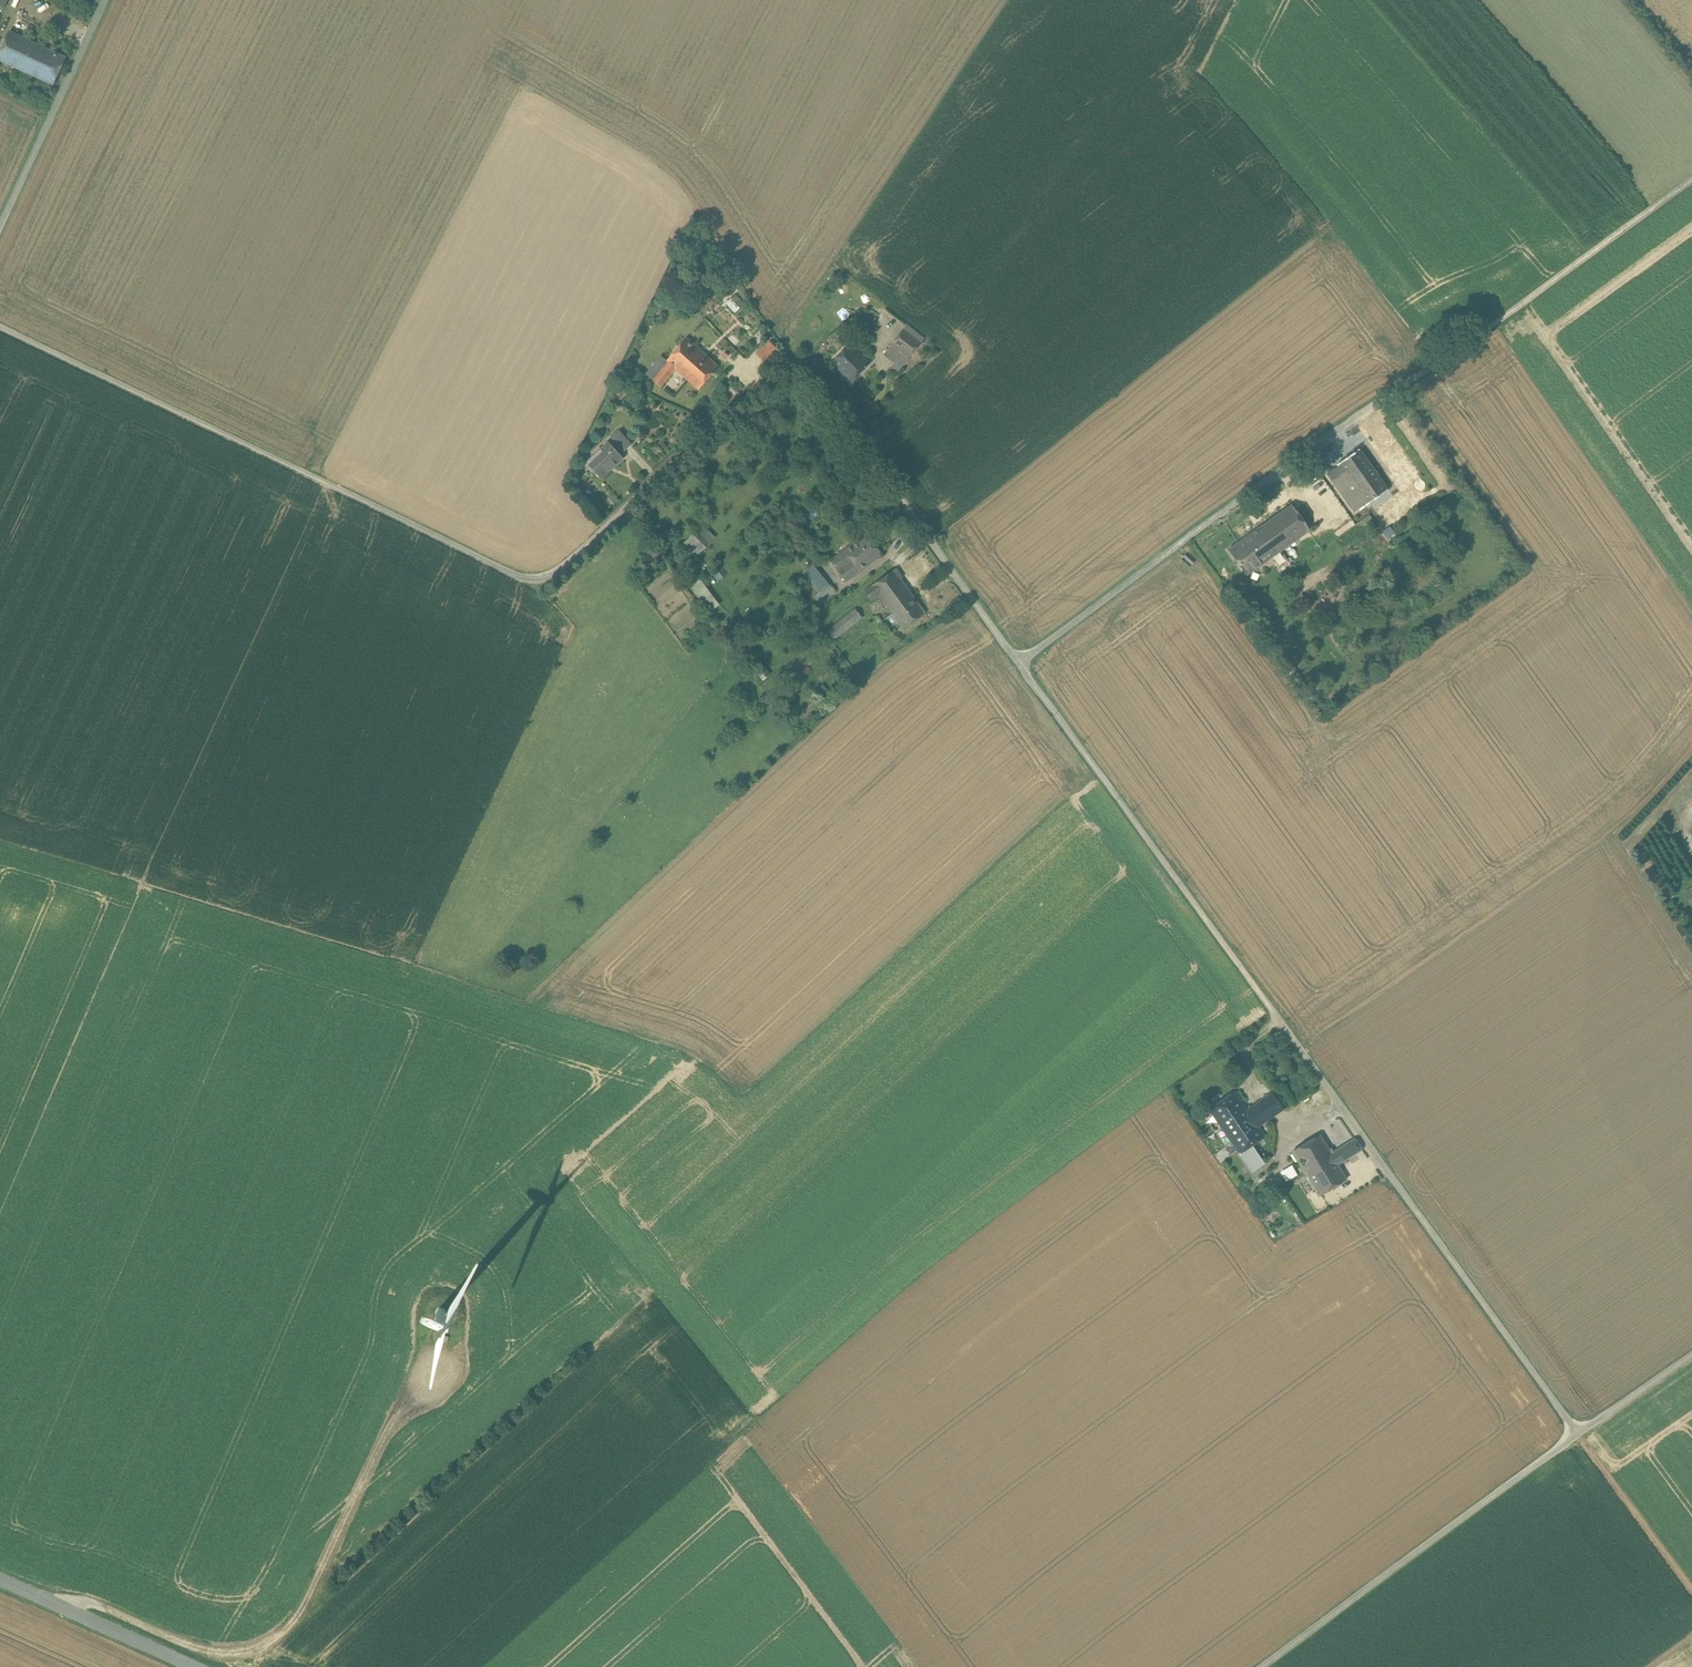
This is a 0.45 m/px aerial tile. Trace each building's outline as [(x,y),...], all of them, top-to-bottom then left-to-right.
[(9,28),(0,49),(0,58),(30,70),(42,42),(9,28)] [(42,42),(30,70),(55,81),(67,53),(42,42)] [(736,293),(726,302),(736,312),(745,303),(736,293)] [(921,343),(903,329),(892,343),(910,357),(921,343)] [(721,368),(691,340),(653,381),(662,389),(678,371),(699,391),(721,368)] [(770,343),(757,355),(766,364),(779,353),(770,343)] [(910,357),(892,343),(884,354),(901,368),(910,357)] [(850,344),(832,362),(851,382),(869,364),(850,344)] [(631,443),(620,431),(612,438),(615,441),(622,448),(623,450),(631,443)] [(607,442),(600,448),(603,452),(589,465),(599,476),(613,463),(615,465),(622,459),(616,453),(622,448),(615,441),(610,445),(607,442)] [(1388,488),(1361,450),(1339,466),(1366,503),(1388,488)] [(1366,503),(1339,466),(1328,474),(1354,512),(1366,503)] [(1292,505),(1264,525),(1282,550),(1310,530),(1292,505)] [(1357,524),(1364,521),(1360,514),(1353,517),(1357,524)] [(703,525),(684,544),(696,556),(715,537),(703,525)] [(1264,525),(1228,550),(1246,575),(1282,550),(1264,525)] [(867,533),(846,548),(859,568),(865,576),(887,561),(867,533)] [(859,568),(846,548),(832,558),(846,578),(859,568)] [(897,567),(866,588),(872,597),(877,594),(879,597),(882,595),(893,610),(913,595),(900,577),(903,575),(897,567)] [(829,582),(819,589),(825,596),(835,589),(829,582)] [(691,590),(709,615),(717,609),(699,584),(691,590)] [(893,610),(884,617),(890,625),(899,619),(904,626),(925,611),(913,595),(893,610)] [(854,608),(828,624),(834,633),(860,616),(854,608)] [(750,664),(763,680),(771,674),(758,658),(750,664)] [(1246,1111),(1234,1093),(1229,1097),(1223,1101),(1223,1100),(1210,1109),(1233,1142),(1240,1152),(1251,1145),(1263,1136),(1255,1125),(1246,1111)] [(1283,1109),(1273,1093),(1264,1098),(1275,1114),(1283,1109)] [(1264,1098),(1246,1111),(1255,1125),(1262,1120),(1263,1122),(1275,1114),(1264,1098)] [(1233,1142),(1210,1109),(1200,1116),(1223,1148),(1233,1142)] [(1262,1120),(1255,1125),(1263,1136),(1270,1132),(1263,1122),(1262,1120)] [(1320,1135),(1293,1151),(1305,1171),(1308,1176),(1335,1160),(1337,1164),(1342,1161),(1336,1151),(1333,1152),(1331,1149),(1329,1150),(1320,1135)] [(1355,1139),(1336,1151),(1342,1161),(1361,1149),(1355,1139)] [(1251,1145),(1240,1152),(1252,1170),(1263,1163),(1251,1145)] [(1335,1160),(1308,1176),(1319,1195),(1346,1179),(1337,1164),(1335,1160)] [(1293,1164),(1280,1170),(1286,1180),(1298,1174),(1293,1164)]
